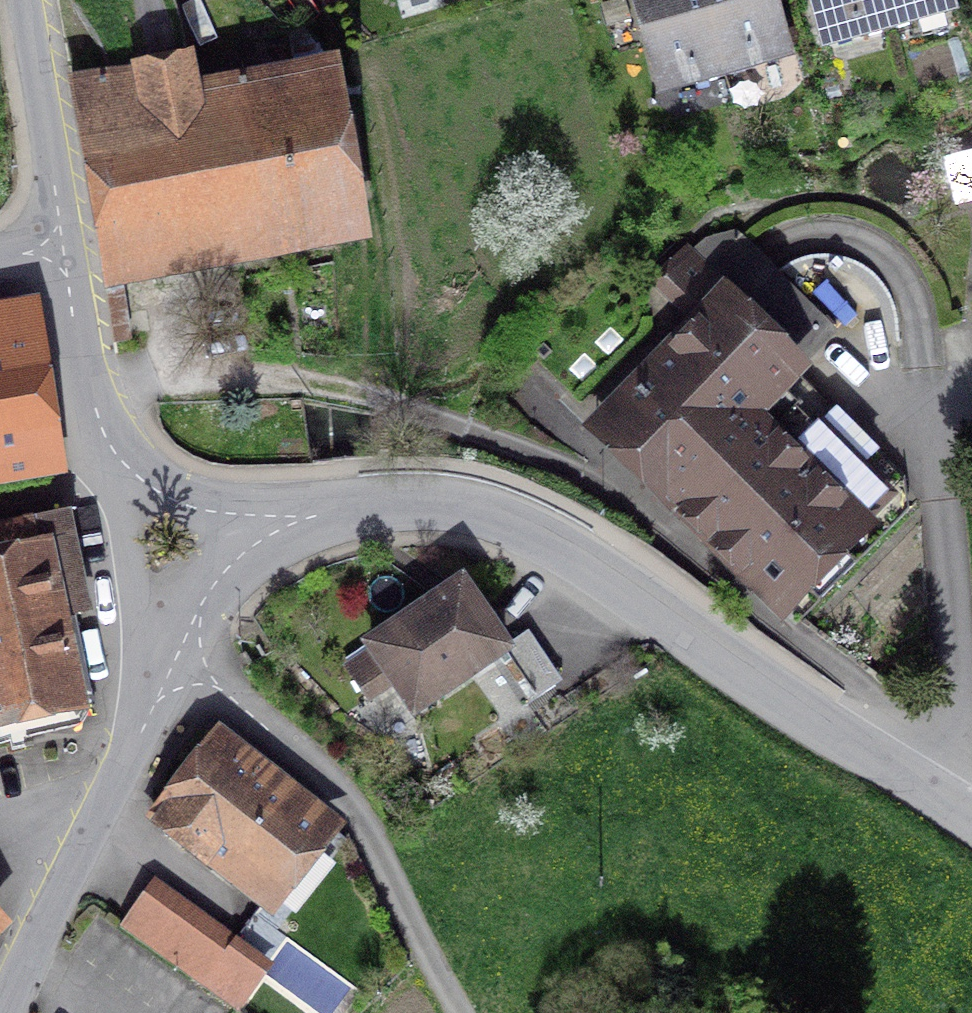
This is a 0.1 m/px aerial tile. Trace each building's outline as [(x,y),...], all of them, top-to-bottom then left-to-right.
[(722,64),(703,0),(641,0),(664,81),(693,73),(697,84),(725,76),(722,64)] [(766,0),(703,0),(722,64),(725,76),(753,68),(750,57),(780,48),(766,0)] [(885,18),(880,0),(817,0),(827,35),(857,26),(860,38),(889,30),(885,18)] [(944,2),(943,0),(880,0),(885,18),(889,30),(917,22),(914,10),(944,2)] [(72,84),(103,262),(348,217),(323,67),(190,90),(185,64),(72,84)] [(604,426),(672,493),(676,489),(777,386),(789,374),(788,372),(793,367),(829,330),(777,280),(793,266),(813,259),(751,199),(689,214),(664,236),(685,257),(660,285),(703,326),(604,426)] [(47,480),(19,308),(0,311),(0,487),(47,480)] [(777,386),(676,489),(740,553),(858,434),(793,367),(788,372),(789,374),(777,386)] [(905,514),(887,496),(904,479),(858,434),(740,553),(803,616),(905,514)] [(80,724),(93,705),(74,614),(80,613),(78,606),(85,604),(66,512),(0,525),(0,741),(80,724)] [(373,645),(376,649),(347,668),(366,698),(395,678),(415,707),(472,669),(505,719),(555,685),(521,636),(503,649),(461,586),(373,645)] [(161,815),(268,899),(327,825),(219,742),(161,815)] [(233,1008),(266,965),(151,878),(118,922),(233,1008)]
